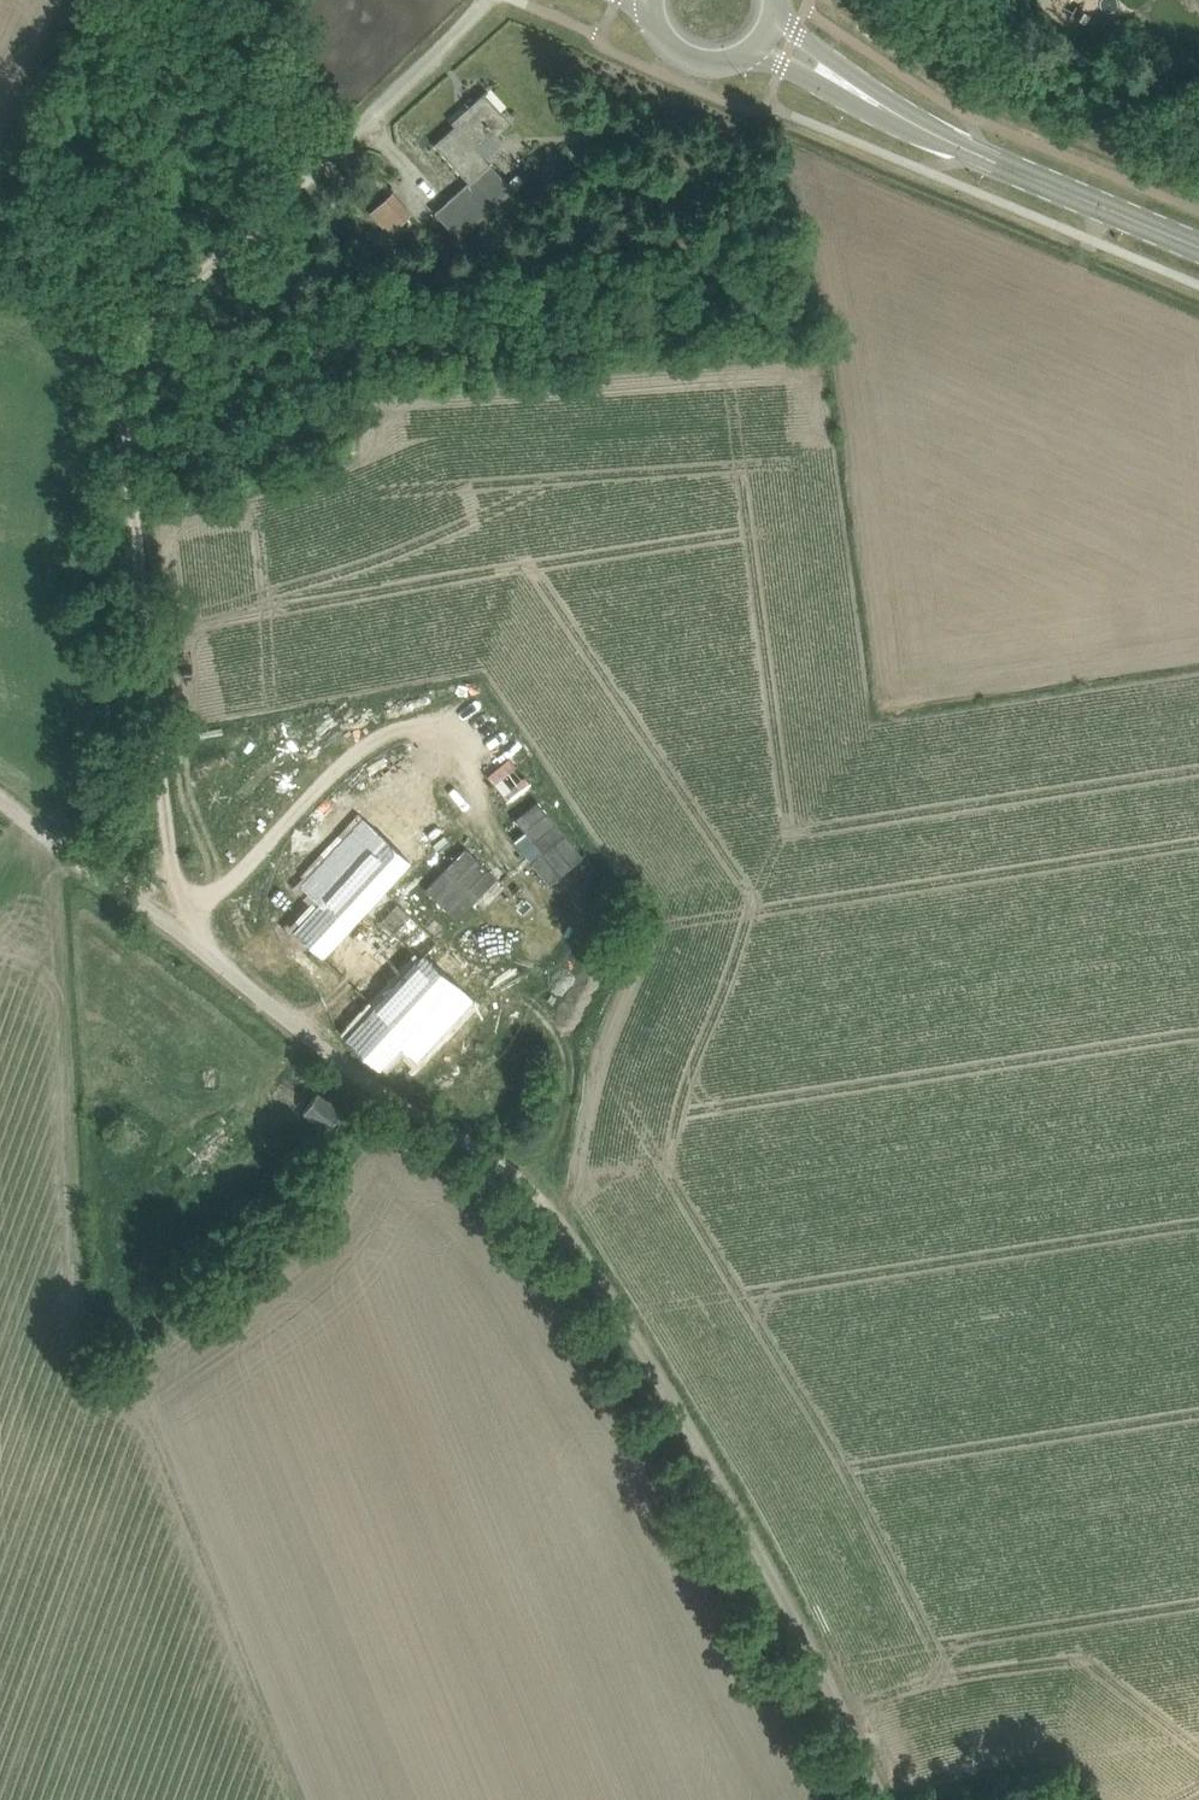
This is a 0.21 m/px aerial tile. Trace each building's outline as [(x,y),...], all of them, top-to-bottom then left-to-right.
[(459,239),(496,206),(514,190),(485,158),(502,143),(496,136),(511,123),(484,93),(470,106),(466,101),(465,102),(473,110),(435,144),(469,182),(435,213),(459,239)] [(412,214),(392,191),(369,212),(389,235),(412,214)] [(504,800),(527,785),(509,758),(487,773),(504,800)] [(510,817),(520,829),(509,837),(546,883),(580,855),(533,798),(510,817)] [(323,957),(367,909),(382,924),(401,903),(386,889),(410,863),(362,819),(299,887),(318,905),(294,931),(323,957)] [(457,914),(475,895),(485,904),(503,886),(462,848),(427,887),(457,914)] [(346,1038),(379,1069),(400,1046),(416,1061),(433,1043),(473,999),(424,953),(438,938),(423,925),(405,945),(419,958),(346,1038)] [(328,1131),(343,1111),(318,1092),(303,1112),(328,1131)] [(218,1117),(164,1156),(181,1179),(235,1141),(218,1117)]
